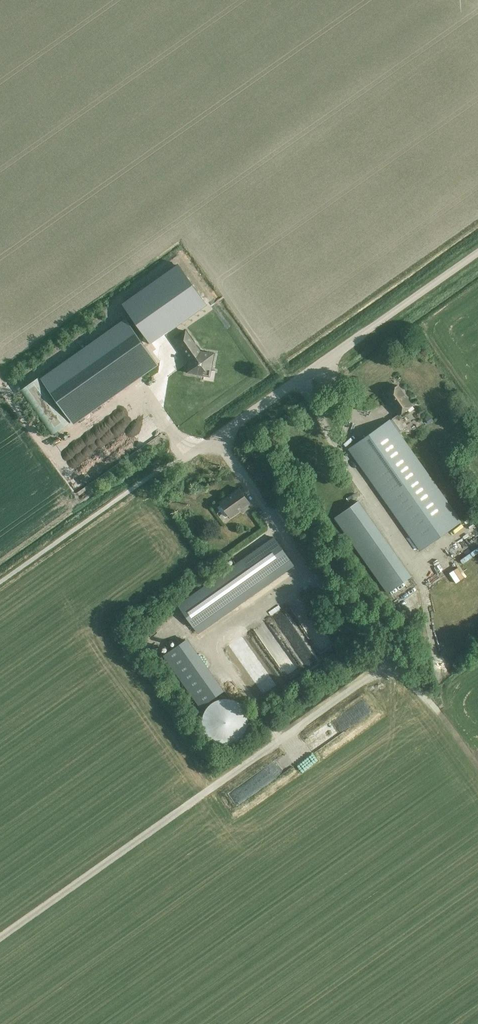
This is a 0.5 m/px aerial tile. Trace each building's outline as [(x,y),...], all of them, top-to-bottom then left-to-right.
[(151,343),(206,304),(179,265),(123,304),(151,343)] [(125,319),(42,378),(74,423),(157,364),(125,319)] [(185,331),(175,338),(190,360),(190,363),(189,363),(187,373),(204,375),(204,374),(209,370),(210,371),(213,359),(209,353),(200,352),(185,331)] [(52,435),(70,422),(38,377),(21,390),(52,435)] [(390,421),(399,432),(407,427),(401,418),(410,412),(407,409),(412,406),(398,386),(384,395),(398,415),(392,419),(392,420),(390,421)] [(91,413),(97,420),(106,412),(100,405),(91,413)] [(399,432),(390,421),(390,420),(349,449),(420,550),(461,521),(400,435),(399,432)] [(239,488),(219,502),(230,517),(238,511),(237,510),(243,507),(243,508),(249,503),(239,488)] [(360,553),(387,593),(411,576),(388,544),(383,537),(358,501),(335,518),(360,553)] [(274,537),(178,605),(197,632),(293,564),(274,537)] [(413,602),(416,596),(411,593),(407,599),(413,602)] [(255,629),(266,644),(276,637),(264,622),(255,629)] [(318,645),(315,646),(320,657),(330,652),(317,628),(311,631),(318,645)] [(248,636),(238,642),(261,678),(259,680),(263,687),(276,679),(257,649),(253,652),(249,646),(253,643),(248,636)] [(302,638),(290,645),(304,669),(316,661),(302,638)] [(222,692),(186,640),(164,656),(200,707),(222,692)] [(235,679),(239,689),(246,686),(242,676),(235,679)] [(361,697),(339,713),(346,724),(369,708),(361,697)] [(204,714),(203,715),(203,717),(202,720),(202,722),(203,725),(203,727),(204,729),(205,732),(206,734),(207,736),(209,738),(211,739),(212,741),(215,742),(217,743),(219,744),(221,744),(224,745),(226,745),(229,745),(231,744),(233,744),(236,743),(238,741),(240,740),(242,739),(243,737),(245,735),(246,733),(247,732),(247,729),(248,727),(249,725),(249,722),(249,720),(248,717),(248,715),(247,713),(246,711),(245,709),(243,707),(242,705),(240,703),(238,702),(236,701),(233,700),(231,699),(229,699),(226,698),(224,699),(221,699),(219,699),(217,700),(215,701),(212,703),(211,704),(209,706),(207,708),(206,710),(205,712),(204,714)] [(335,714),(304,738),(314,750),(345,726),(335,714)]
